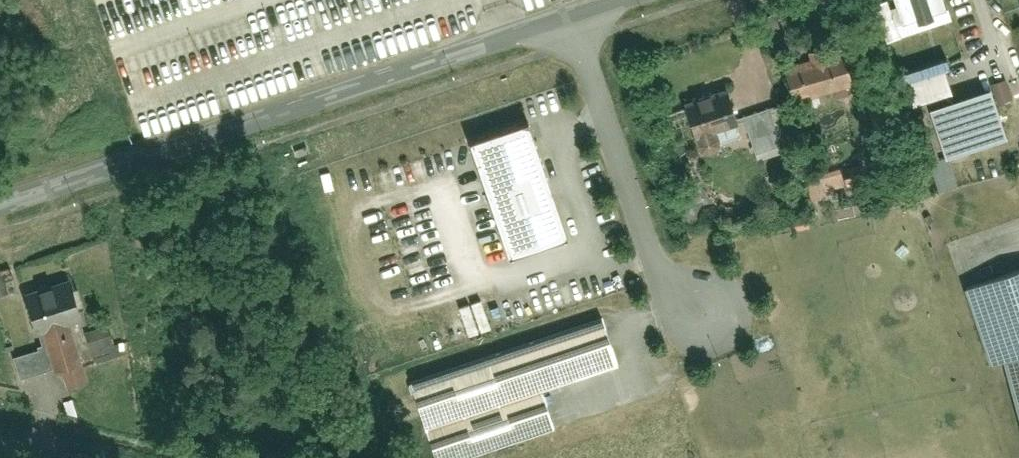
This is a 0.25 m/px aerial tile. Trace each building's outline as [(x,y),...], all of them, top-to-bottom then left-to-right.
[(900,30),(947,15),(942,0),(891,0),(900,30)] [(786,68),(796,99),(852,81),(841,50),(786,68)] [(920,102),(961,92),(954,61),(912,71),(920,102)] [(1003,87),(940,106),(955,156),(1018,137),(1003,87)] [(728,89),(684,103),(698,149),(718,142),(714,130),(739,122),(728,89)] [(531,124),(470,145),(510,261),(571,240),(531,124)] [(1006,370),(1018,408),(1018,265),(956,286),(986,377),(1006,370)] [(76,269),(15,287),(29,334),(38,331),(50,372),(60,370),(66,388),(87,381),(70,323),(90,318),(76,269)] [(490,299),(467,304),(473,333),(496,328),(490,299)] [(410,382),(436,457),(473,457),(557,429),(546,397),(624,370),(605,315),(410,382)] [(107,323),(82,330),(93,365),(117,358),(107,323)] [(35,345),(10,353),(18,378),(43,370),(35,345)]
